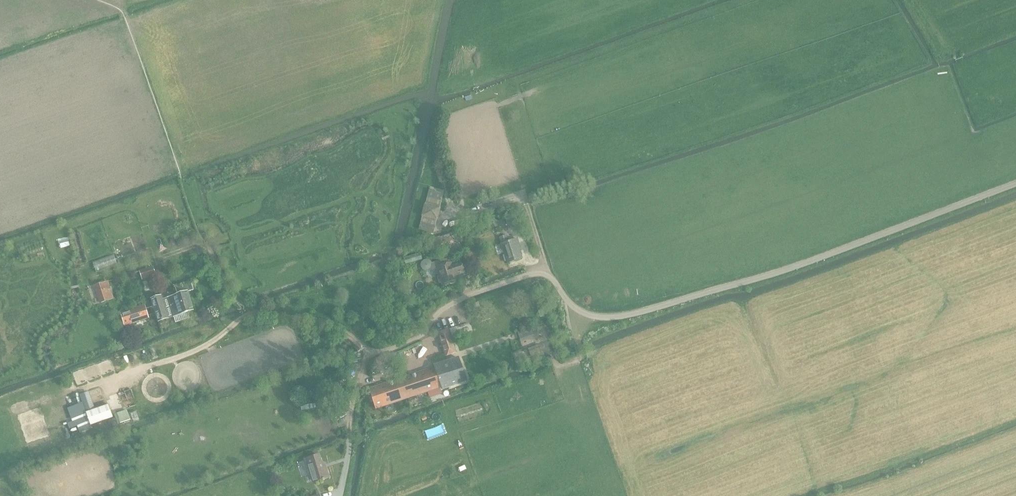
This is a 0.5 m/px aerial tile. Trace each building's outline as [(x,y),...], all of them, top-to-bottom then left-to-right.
[(429,191),(419,229),(434,233),(442,201),(440,200),(441,195),(429,191)] [(505,219),(508,229),(518,226),(515,216),(505,219)] [(507,263),(522,258),(518,246),(520,245),(517,239),(509,241),(507,236),(500,238),(502,243),(501,244),(507,263)] [(434,239),(428,241),(433,256),(445,252),(442,241),(435,243),(434,239)] [(420,253),(404,259),(405,265),(422,260),(420,253)] [(97,273),(118,265),(114,255),(93,262),(97,273)] [(461,261),(452,264),(452,262),(437,267),(439,275),(438,277),(440,283),(442,283),(442,284),(457,279),(456,276),(465,273),(461,261)] [(153,266),(140,270),(143,280),(156,275),(153,266)] [(108,281),(94,286),(100,303),(114,299),(108,281)] [(162,296),(151,299),(158,321),(174,316),(176,322),(190,318),(188,312),(194,310),(188,292),(193,290),(191,283),(176,288),(178,294),(174,296),(167,298),(167,299),(163,300),(162,296)] [(125,325),(149,318),(145,305),(121,312),(125,325)] [(536,327),(518,332),(520,338),(538,333),(536,327)] [(446,355),(457,352),(449,330),(439,334),(446,355)] [(542,349),(530,353),(532,359),(544,355),(542,349)] [(379,363),(389,360),(387,355),(377,358),(379,363)] [(442,390),(467,381),(459,358),(434,366),(435,367),(370,388),(377,409),(440,387),(442,390)] [(87,393),(80,396),(83,403),(86,412),(93,410),(87,393)] [(83,403),(68,409),(73,423),(68,425),(70,429),(77,427),(80,432),(92,428),(91,426),(86,412),(83,403)] [(93,410),(86,412),(91,426),(113,418),(109,404),(93,410)] [(115,418),(109,421),(110,426),(112,425),(113,427),(118,425),(115,418)] [(325,478),(330,477),(327,468),(324,469),(320,455),(306,459),(311,473),(313,473),(316,481),(323,479),(323,480),(325,480),(325,478)]
